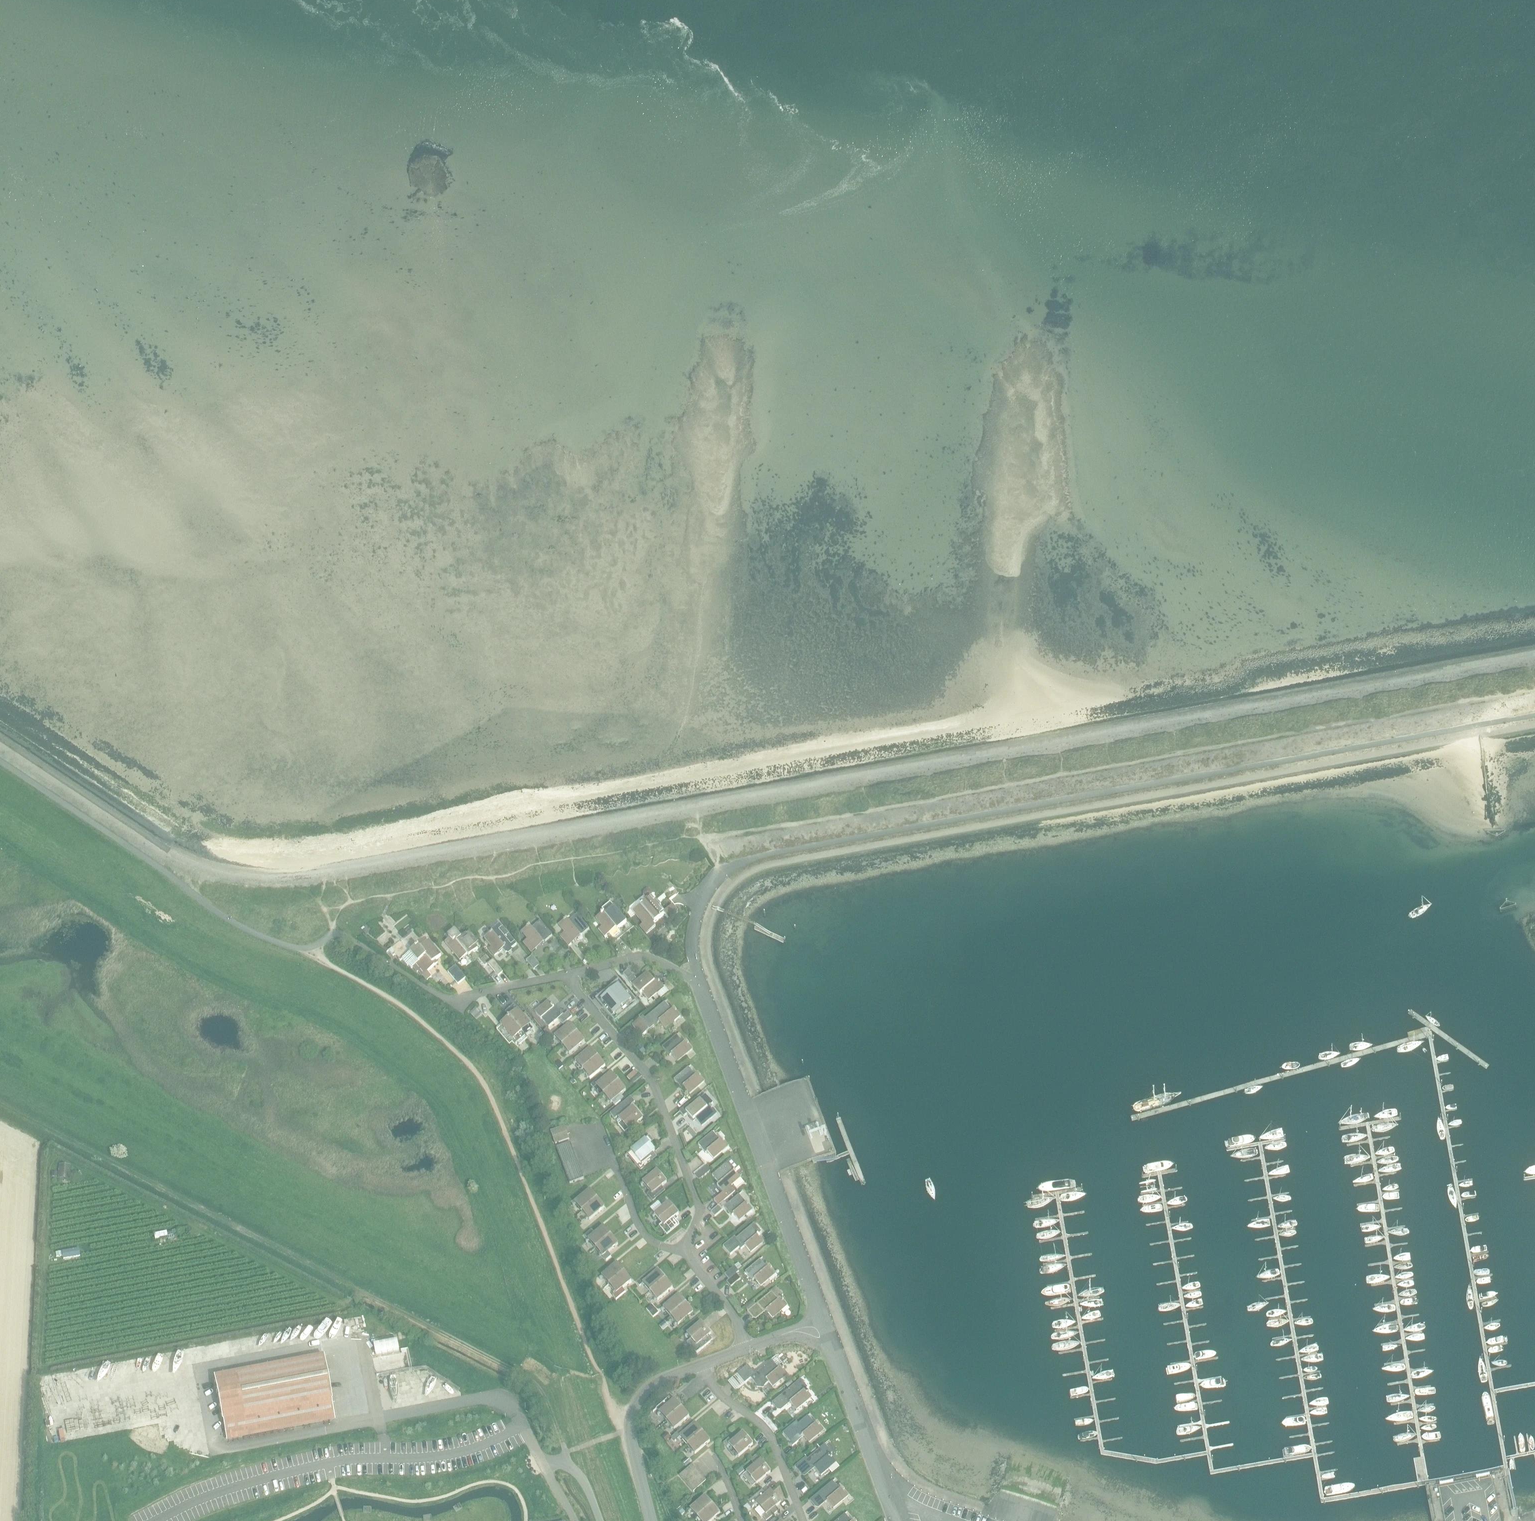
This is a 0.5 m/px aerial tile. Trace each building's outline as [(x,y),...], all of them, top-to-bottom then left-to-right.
[(650,897),(633,911),(643,923),(640,926),(646,934),(655,926),(653,924),(664,915),(666,915),(670,919),(678,912),(675,908),(672,905),(673,906),(666,912),(657,901),(654,903),(650,897)] [(598,929),(605,937),(609,933),(613,938),(620,933),(618,929),(626,922),(614,907),(606,914),(604,912),(596,918),(602,926),(598,929)] [(569,946),(589,929),(577,914),(569,921),(566,918),(559,925),(565,932),(560,936),(569,946)] [(531,953),(552,936),(540,921),(532,928),(529,925),(522,932),(528,939),(523,942),(531,953)] [(414,923),(405,931),(412,939),(421,932),(414,923)] [(517,944),(515,942),(503,927),(494,934),(492,932),(485,938),(492,947),(488,950),(494,956),(503,949),(506,953),(507,952),(508,953),(509,954),(512,951),(512,950),(511,949),(517,944)] [(470,931),(461,938),(455,931),(449,936),(450,938),(445,942),(460,960),(467,954),(469,956),(478,949),(473,943),(477,940),(470,931)] [(418,945),(404,957),(404,958),(402,959),(407,966),(408,965),(411,968),(413,967),(417,972),(418,971),(422,976),(438,963),(435,960),(441,956),(429,941),(420,948),(418,945)] [(526,961),(534,970),(540,965),(532,956),(526,961)] [(498,976),(503,972),(493,960),(488,964),(498,976)] [(458,985),(466,978),(456,966),(448,972),(458,985)] [(638,982),(633,975),(628,970),(623,974),(640,995),(642,993),(648,1000),(657,993),(661,998),(669,991),(665,987),(664,987),(657,980),(655,982),(648,973),(638,982)] [(602,1007),(611,1017),(631,1001),(633,1003),(636,1000),(623,984),(620,987),(618,985),(614,988),(612,985),(602,993),(605,996),(601,999),(605,1005),(602,1007)] [(549,1027),(563,1015),(556,1006),(554,1007),(548,1001),(535,1012),(541,1019),(542,1019),(549,1027)] [(659,1022),(665,1029),(681,1016),(674,1008),(672,1011),(664,1002),(645,1018),(643,1016),(632,1025),(642,1036),(659,1022)] [(479,1014),(475,1009),(471,1014),(475,1018),(479,1014)] [(534,1029),(531,1025),(518,1010),(509,1017),(525,1037),(525,1036),(534,1029)] [(563,1024),(572,1016),(568,1012),(559,1020),(563,1024)] [(525,1036),(525,1037),(509,1017),(501,1024),(502,1026),(497,1030),(510,1046),(515,1041),(520,1046),(528,1039),(525,1036)] [(562,1046),(577,1033),(570,1024),(560,1033),(557,1029),(549,1035),(553,1040),(555,1038),(562,1046)] [(547,1037),(543,1032),(538,1036),(542,1041),(547,1037)] [(577,1033),(562,1046),(569,1054),(585,1041),(577,1033)] [(677,1062),(693,1049),(686,1041),(684,1043),(677,1035),(662,1047),(669,1056),(671,1054),(677,1062)] [(620,1041),(612,1048),(623,1061),(631,1054),(620,1041)] [(654,1048),(645,1056),(652,1063),(660,1056),(654,1048)] [(583,1070),(598,1057),(591,1049),(575,1062),(583,1070)] [(598,1057),(583,1070),(590,1079),(605,1066),(598,1057)] [(558,1070),(564,1065),(560,1061),(555,1065),(558,1070)] [(689,1094),(705,1081),(698,1074),(696,1076),(688,1067),(674,1080),(681,1089),(683,1087),(689,1094)] [(603,1095),(619,1082),(611,1073),(599,1083),(596,1086),(603,1095)] [(591,1085),(593,1088),(596,1086),(599,1083),(597,1080),(591,1085)] [(619,1082),(603,1095),(611,1103),(626,1090),(619,1082)] [(710,1106),(713,1104),(705,1095),(700,1099),(701,1100),(691,1107),(688,1104),(679,1112),(684,1117),(687,1114),(693,1121),(695,1119),(701,1126),(717,1114),(710,1106)] [(621,1099),(619,1096),(610,1104),(613,1107),(621,1099)] [(615,1119),(627,1109),(622,1103),(610,1114),(615,1119)] [(628,1131),(643,1119),(633,1107),(619,1119),(628,1131)] [(555,1144),(569,1139),(565,1126),(550,1132),(555,1144)] [(713,1159),(729,1146),(722,1138),(720,1141),(713,1132),(698,1144),(705,1153),(707,1152),(713,1159)] [(652,1160),(648,1156),(655,1150),(645,1139),(631,1151),(639,1160),(635,1164),(640,1171),(652,1160)] [(556,1148),(559,1154),(573,1149),(571,1143),(556,1148)] [(573,1149),(559,1154),(561,1160),(575,1155),(573,1149)] [(561,1160),(563,1166),(577,1160),(575,1155),(561,1160)] [(714,1200),(715,1201),(716,1200),(719,1204),(724,1200),(735,1191),(731,1186),(740,1178),(735,1171),(739,1167),(732,1159),(712,1175),(719,1184),(717,1186),(723,1193),(714,1200)] [(577,1160),(563,1166),(565,1171),(579,1166),(577,1160)] [(59,1165),(58,1179),(69,1179),(70,1165),(59,1165)] [(694,1175),(699,1180),(711,1170),(707,1165),(694,1175)] [(579,1166),(565,1171),(567,1177),(581,1171),(579,1166)] [(570,1184),(584,1178),(581,1171),(567,1177),(570,1184)] [(652,1194),(667,1182),(657,1171),(643,1183),(652,1194)] [(582,1211),(597,1199),(590,1190),(575,1203),(582,1211)] [(739,1221),(752,1210),(746,1203),(739,1195),(727,1204),(724,1207),(731,1216),(733,1214),(739,1221)] [(597,1199),(582,1211),(589,1220),(605,1207),(597,1199)] [(715,1201),(711,1205),(714,1209),(719,1205),(719,1204),(716,1200),(715,1201)] [(664,1226),(679,1214),(669,1202),(654,1215),(664,1226)] [(715,1217),(723,1209),(723,1208),(719,1205),(711,1212),(715,1217)] [(667,1236),(679,1225),(675,1220),(663,1230),(667,1236)] [(764,1241),(758,1234),(761,1232),(754,1223),(736,1238),(735,1236),(723,1246),(730,1255),(739,1248),(741,1250),(745,1246),(751,1253),(764,1241)] [(595,1248),(611,1235),(604,1227),(593,1236),(588,1240),(595,1248)] [(166,1231),(153,1233),(155,1239),(168,1237),(167,1232),(166,1231)] [(611,1235),(595,1248),(603,1257),(607,1253),(618,1244),(611,1235)] [(78,1248),(62,1251),(63,1258),(79,1255),(78,1248)] [(761,1286),(776,1274),(770,1266),(767,1268),(760,1259),(745,1272),(752,1281),(755,1279),(761,1286)] [(609,1285),(624,1272),(617,1263),(602,1276),(609,1285)] [(736,1274),(739,1272),(735,1267),(725,1275),(729,1280),(736,1274)] [(650,1292),(665,1279),(658,1270),(645,1281),(642,1278),(636,1283),(639,1286),(643,1284),(650,1292)] [(624,1272),(609,1285),(616,1293),(613,1296),(616,1300),(625,1292),(622,1288),(632,1281),(624,1272)] [(741,1279),(736,1274),(729,1280),(726,1282),(731,1287),(741,1279)] [(665,1279),(650,1292),(657,1301),(673,1288),(665,1279)] [(788,1305),(781,1298),(783,1297),(775,1288),(756,1305),(754,1302),(746,1309),(748,1311),(747,1312),(752,1318),(762,1310),(764,1313),(766,1311),(772,1318),(788,1305)] [(671,1317),(686,1304),(679,1295),(663,1308),(671,1317)] [(686,1304),(671,1317),(678,1325),(693,1312),(686,1304)] [(650,1313),(655,1309),(652,1305),(646,1309),(650,1313)] [(655,1309),(650,1313),(653,1318),(659,1313),(655,1309)] [(312,1324),(314,1336),(328,1333),(326,1321),(312,1324)] [(663,1331),(669,1326),(665,1321),(659,1326),(663,1331)] [(710,1342),(706,1337),(711,1333),(701,1322),(687,1334),(691,1339),(687,1343),(696,1354),(710,1342)] [(377,1338),(378,1349),(402,1346),(400,1335),(377,1338)] [(755,1366),(762,1361),(757,1354),(750,1360),(755,1366)] [(222,1420),(226,1438),(335,1417),(331,1399),(323,1355),(214,1376),(222,1420)] [(788,1374),(781,1366),(784,1365),(777,1356),(757,1372),(764,1381),(766,1380),(772,1387),(788,1374)] [(745,1383),(755,1374),(748,1365),(737,1374),(745,1383)] [(796,1410),(812,1397),(805,1389),(803,1392),(795,1383),(772,1403),(776,1409),(786,1401),(788,1404),(790,1403),(796,1410)] [(757,1387),(751,1392),(755,1398),(762,1393),(757,1387)] [(656,1409),(666,1421),(682,1408),(675,1399),(670,1403),(667,1400),(656,1409)] [(682,1408),(666,1421),(674,1430),(689,1416),(682,1408)] [(796,1421),(783,1433),(790,1442),(791,1443),(790,1444),(792,1446),(803,1436),(808,1443),(824,1430),(817,1422),(815,1424),(808,1416),(798,1424),(796,1421)] [(687,1445),(703,1432),(695,1424),(685,1432),(682,1429),(672,1438),(675,1442),(680,1437),(687,1445)] [(668,1432),(662,1437),(666,1442),(672,1437),(668,1432)] [(703,1432),(687,1445),(695,1454),(710,1441),(703,1432)] [(729,1445),(738,1456),(753,1444),(743,1432),(732,1442),(729,1439),(724,1443),(727,1447),(729,1445)] [(836,1462),(830,1455),(832,1453),(825,1444),(808,1459),(806,1457),(794,1467),(803,1476),(805,1477),(815,1468),(821,1475),(836,1462)] [(746,1472),(756,1484),(771,1472),(761,1460),(760,1461),(756,1455),(750,1460),(755,1465),(746,1472)] [(433,1464),(417,1467),(419,1474),(435,1471),(433,1464)] [(684,1481),(697,1470),(692,1465),(679,1476),(684,1481)] [(744,1471),(741,1467),(736,1472),(740,1477),(742,1476),(741,1474),(744,1471)] [(689,1486),(701,1475),(697,1470),(684,1481),(689,1486)] [(689,1486),(693,1492),(706,1481),(701,1475),(689,1486)] [(827,1501),(833,1508),(849,1495),(842,1488),(840,1490),(833,1481),(810,1500),(815,1506),(823,1499),(825,1503),(827,1501)] [(781,1502),(771,1491),(766,1495),(762,1491),(748,1503),(752,1508),(757,1504),(766,1515),(763,1517),(766,1520),(767,1520),(779,1511),(775,1507),(781,1502)] [(697,1518),(713,1505),(705,1496),(690,1509),(697,1518)] [(697,1518),(700,1520),(711,1520),(720,1513),(713,1505),(697,1518)]
